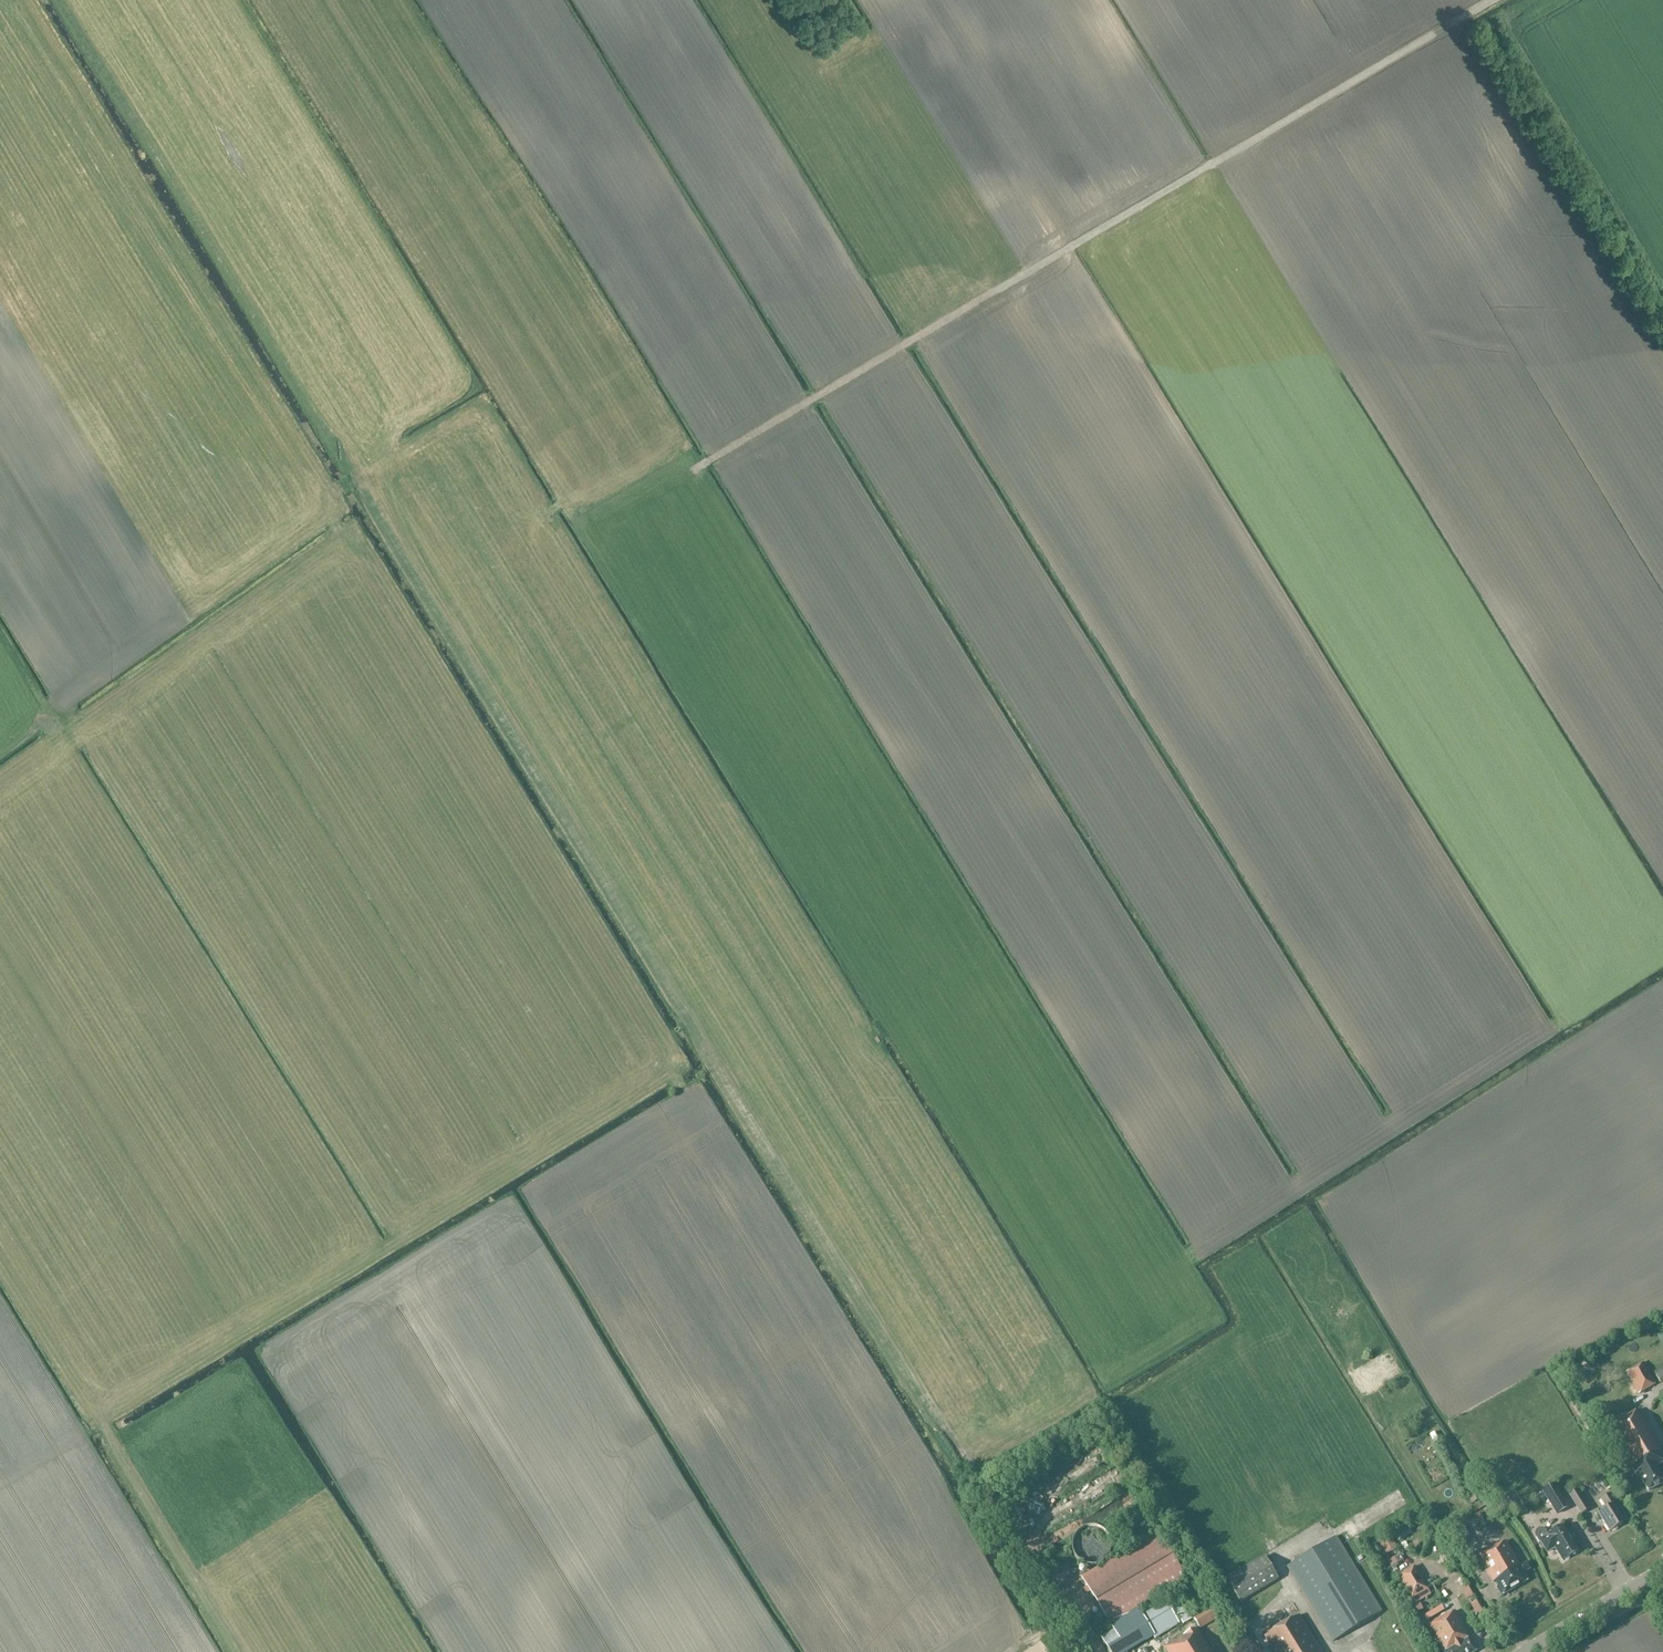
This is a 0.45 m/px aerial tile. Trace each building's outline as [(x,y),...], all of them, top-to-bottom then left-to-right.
[(1625,1372),(1638,1394),(1656,1384),(1643,1361),(1625,1372)] [(1662,1483),(1662,1480),(1656,1467),(1662,1462),(1662,1454),(1638,1410),(1629,1415),(1628,1413),(1608,1425),(1638,1477),(1640,1476),(1648,1491),(1662,1483)] [(1465,1495),(1471,1505),(1482,1498),(1475,1489),(1478,1487),(1475,1482),(1463,1489),(1466,1494),(1465,1495)] [(1568,1507),(1563,1499),(1554,1484),(1542,1492),(1556,1514),(1568,1507)] [(1039,1500),(1047,1496),(1044,1490),(1036,1495),(1039,1500)] [(1577,1491),(1570,1495),(1581,1514),(1589,1509),(1577,1491)] [(1516,1505),(1509,1493),(1498,1501),(1505,1511),(1508,1509),(1509,1509),(1516,1505)] [(1610,1532),(1623,1524),(1616,1513),(1621,1509),(1611,1494),(1601,1501),(1606,1509),(1598,1514),(1610,1532)] [(1563,1526),(1548,1535),(1545,1531),(1544,1530),(1543,1529),(1542,1529),(1541,1529),(1540,1529),(1539,1530),(1538,1530),(1537,1531),(1536,1532),(1536,1533),(1535,1534),(1535,1535),(1535,1536),(1535,1537),(1539,1544),(1540,1543),(1547,1554),(1555,1549),(1563,1561),(1578,1551),(1563,1526)] [(1072,1541),(1071,1547),(1072,1552),(1074,1557),(1078,1562),(1083,1565),(1088,1567),(1094,1567),(1099,1565),(1104,1562),(1108,1557),(1110,1552),(1111,1547),(1110,1541),(1108,1536),(1104,1531),(1099,1528),(1094,1527),(1088,1527),(1083,1528),(1078,1531),(1074,1536),(1072,1541)] [(1137,1610),(1187,1580),(1158,1533),(1082,1579),(1114,1632),(1101,1639),(1109,1651),(1126,1651),(1153,1636),(1155,1640),(1180,1624),(1165,1599),(1140,1614),(1137,1610)] [(1333,1642),(1382,1612),(1336,1538),(1288,1567),(1333,1642)] [(1502,1596),(1528,1581),(1525,1573),(1530,1570),(1526,1564),(1522,1567),(1506,1543),(1497,1548),(1495,1545),(1477,1556),(1502,1596)] [(1400,1554),(1388,1561),(1392,1570),(1405,1563),(1400,1554)] [(1226,1580),(1240,1602),(1278,1580),(1264,1557),(1226,1580)] [(1414,1567),(1398,1576),(1412,1599),(1428,1590),(1414,1567)] [(1191,1619),(1177,1597),(1169,1602),(1183,1625),(1191,1619)] [(1420,1604),(1415,1607),(1418,1613),(1424,1610),(1420,1604)] [(1193,1618),(1200,1630),(1217,1620),(1210,1607),(1193,1618)] [(1476,1651),(1468,1638),(1470,1637),(1454,1611),(1428,1627),(1443,1651),(1474,1651),(1476,1651)] [(1299,1616),(1265,1637),(1274,1651),(1322,1651),(1299,1616)] [(1182,1636),(1164,1648),(1167,1651),(1211,1651),(1197,1628),(1182,1636)] [(1252,1634),(1242,1640),(1250,1651),(1261,1651),(1262,1651),(1252,1634)] [(1146,1650),(1147,1651),(1154,1651),(1159,1649),(1155,1644),(1146,1650)]
